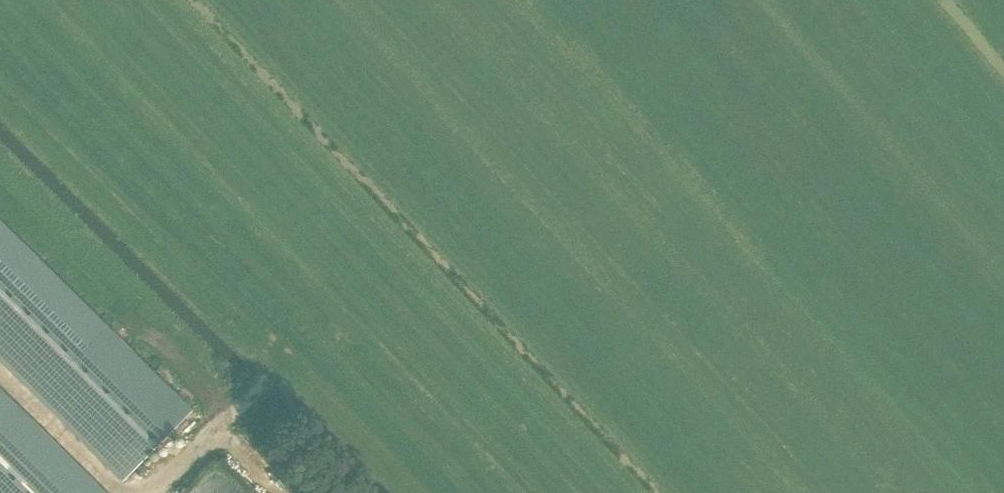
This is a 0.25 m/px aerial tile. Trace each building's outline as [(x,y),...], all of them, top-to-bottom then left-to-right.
[(0,221),(0,360),(123,481),(192,410),(0,221)] [(42,430),(0,388),(0,492),(106,492),(42,430)]
